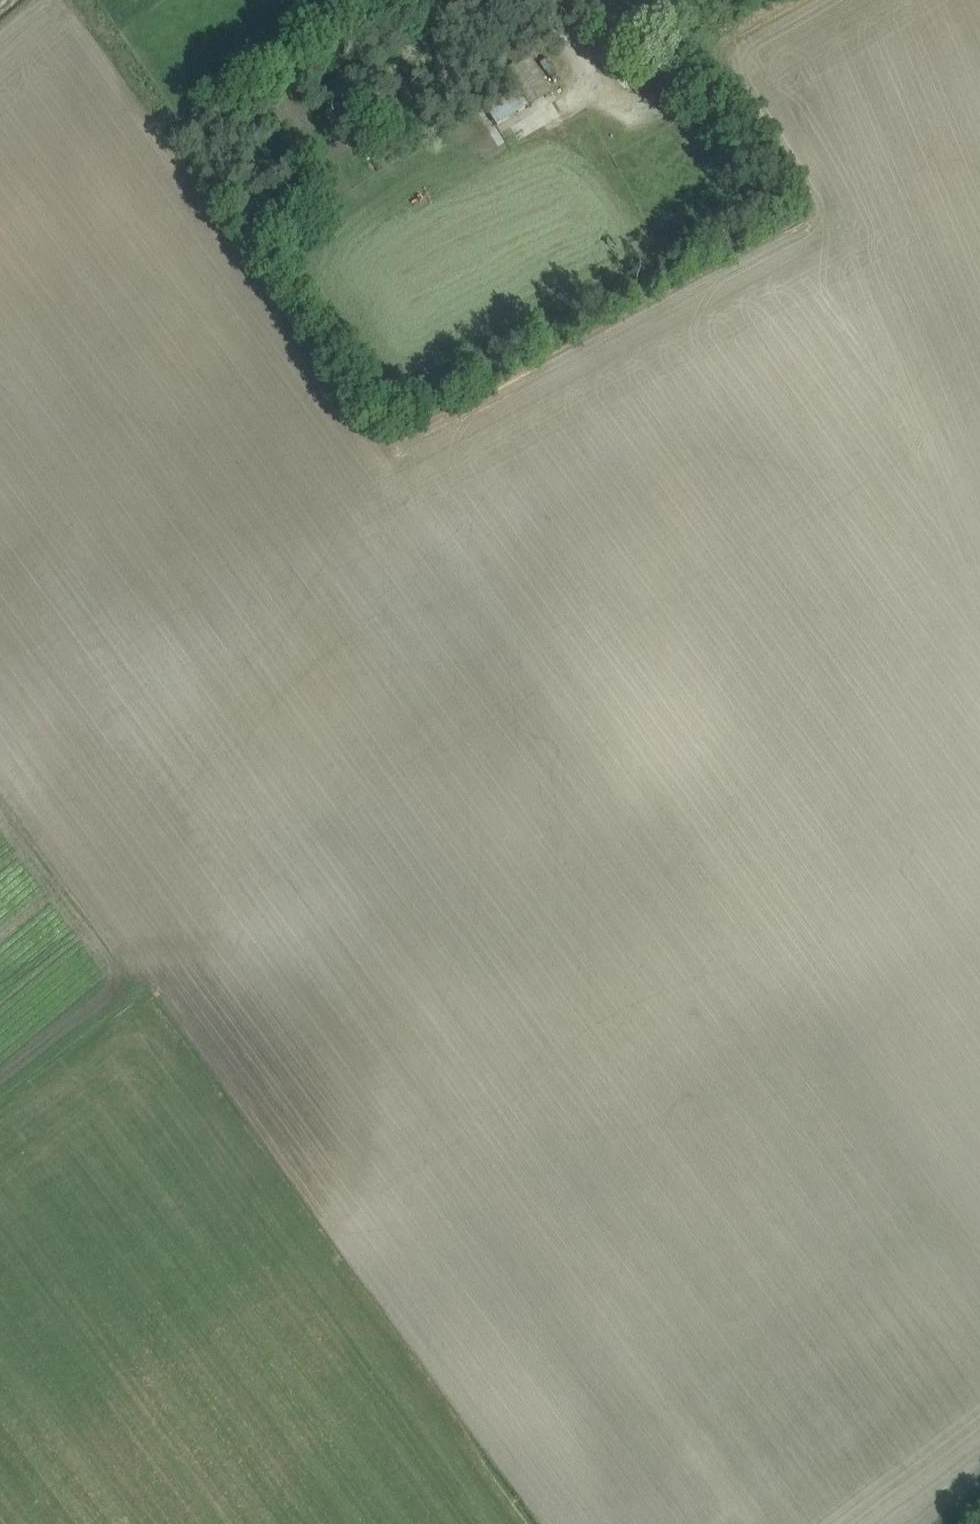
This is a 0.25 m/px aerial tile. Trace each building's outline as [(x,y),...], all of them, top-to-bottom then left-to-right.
[(508,70),(528,106),(549,95),(529,59),(508,70)]
